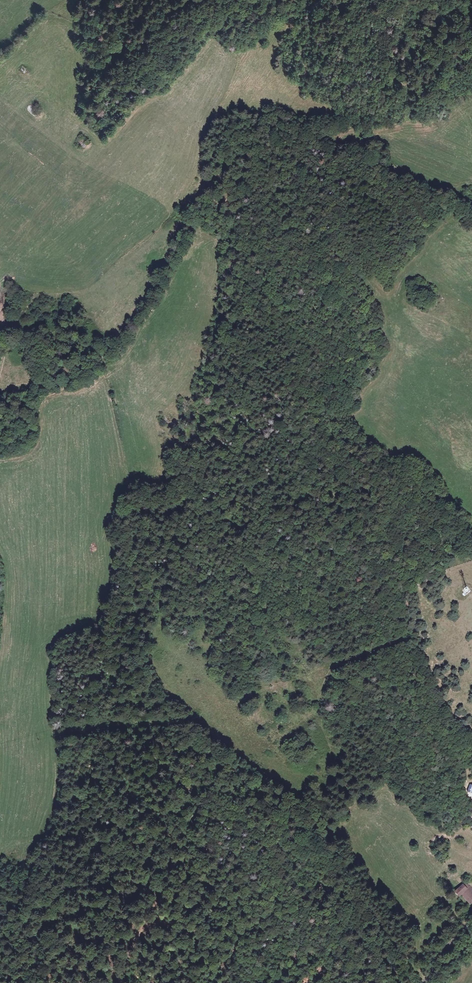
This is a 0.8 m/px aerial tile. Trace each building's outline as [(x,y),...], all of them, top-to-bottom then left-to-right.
[(467,586),(461,591),(465,596),(471,591),(467,586)] [(463,880),(455,889),(460,894),(462,892),(471,901),(471,888),(463,880)]
